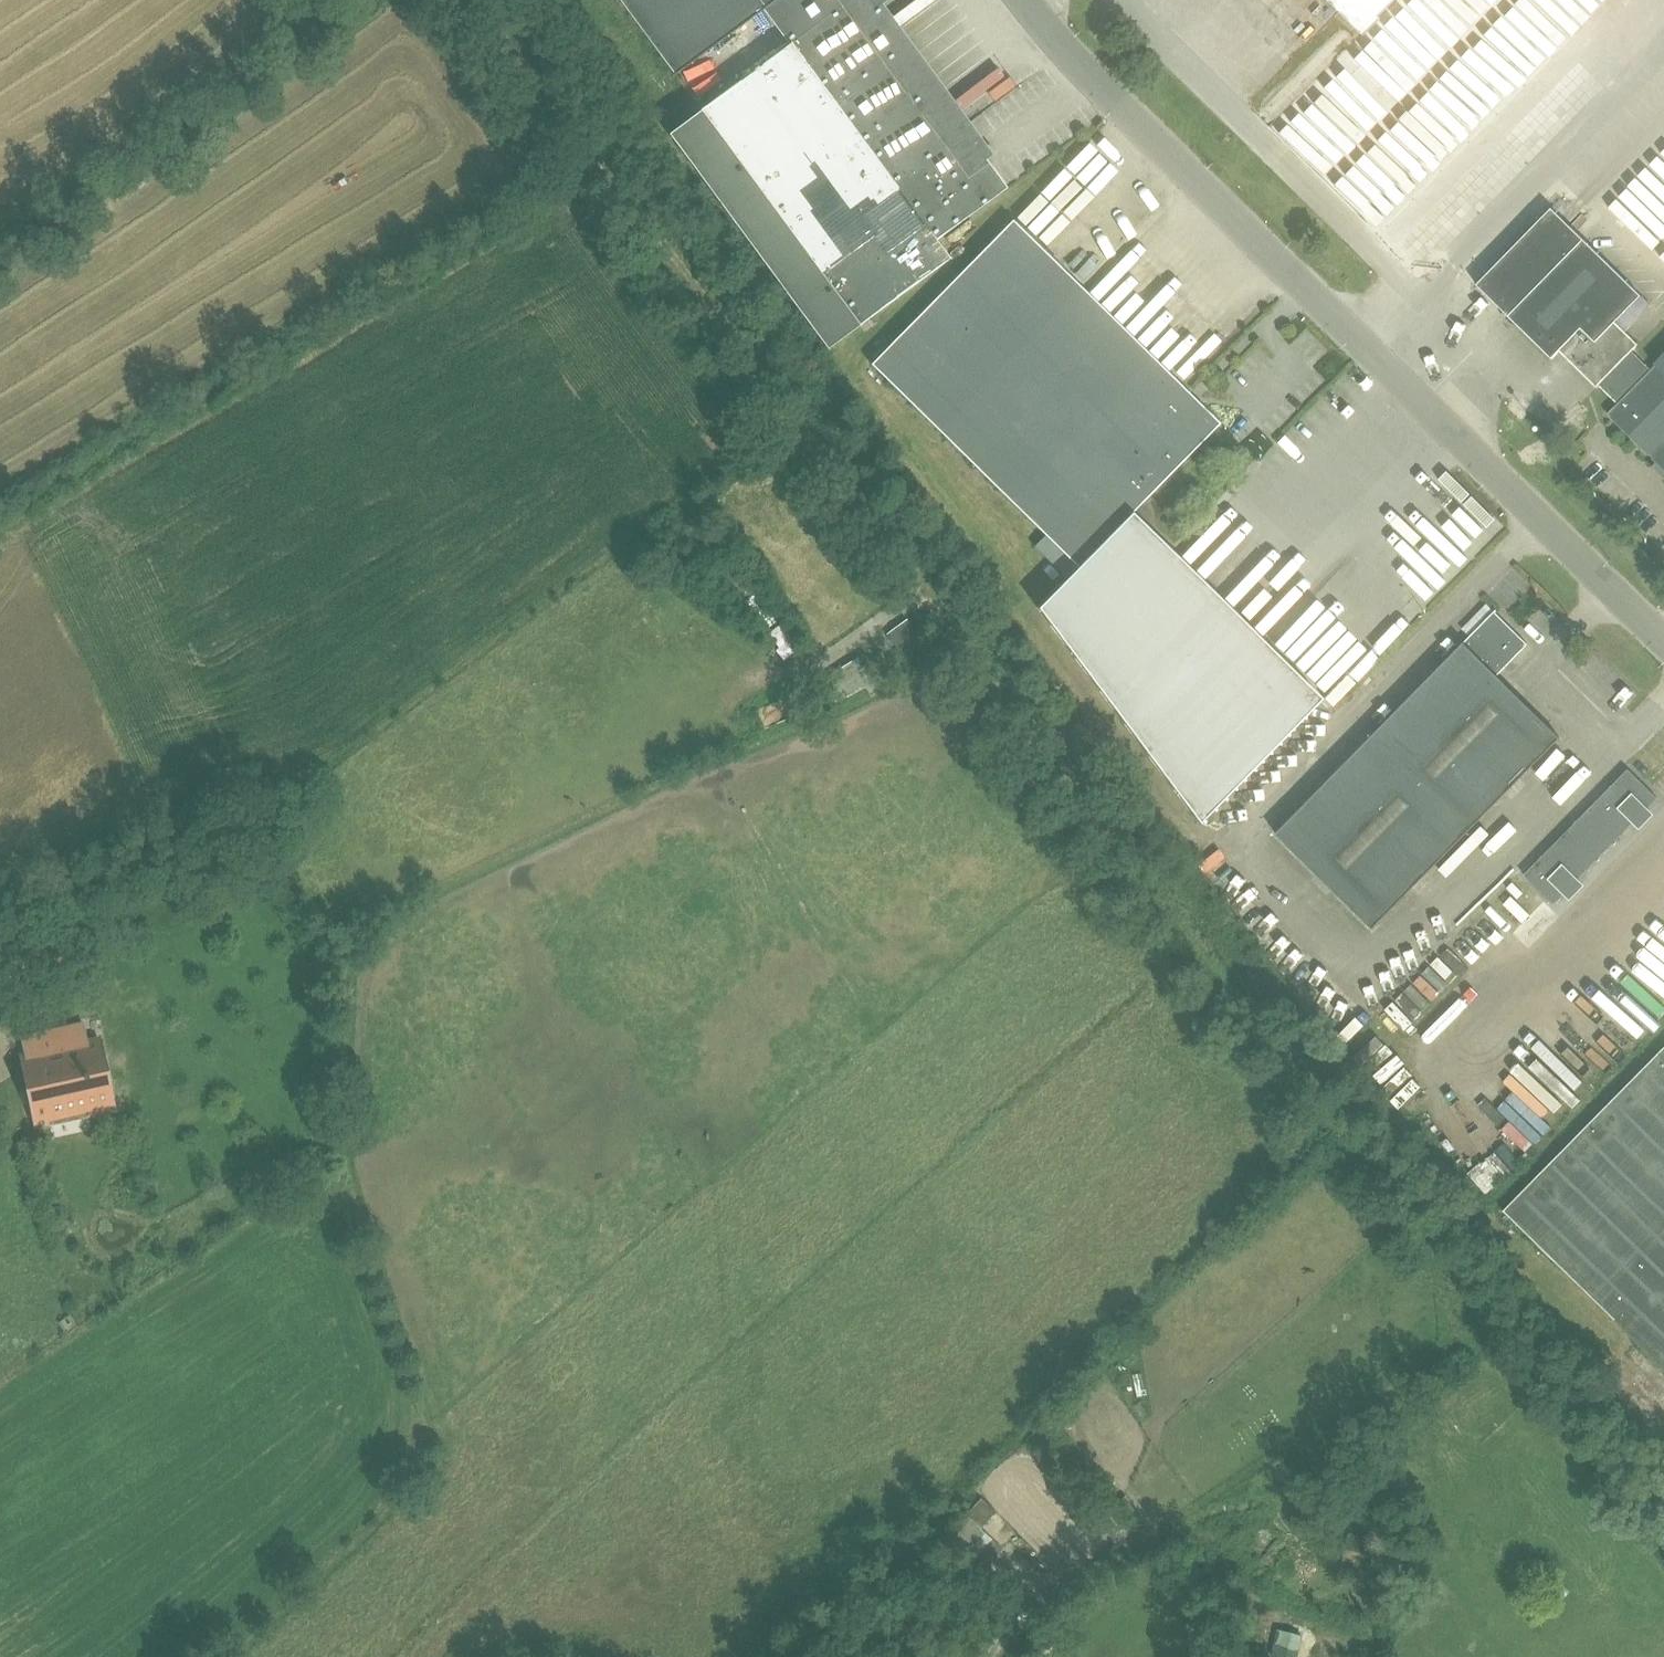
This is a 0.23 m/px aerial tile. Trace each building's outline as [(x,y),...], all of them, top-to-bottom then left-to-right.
[(629,13),(664,61),(672,71),(760,6),(786,40),(789,44),(848,0),(619,0),(629,13)] [(666,129),(718,199),(825,344),(856,320),(895,289),(946,250),(933,233),(982,195),(1002,179),(987,159),(964,128),(953,136),(939,116),(931,120),(893,69),(854,18),(872,5),(868,0),(848,0),(789,44),(786,40),(697,105),(666,129)] [(1340,12),(1360,32),(1391,0),(1328,0),(1340,12)] [(1553,208),(1478,285),(1509,315),(1521,327),(1553,358),(1560,350),(1597,386),(1599,384),(1618,403),(1651,369),(1632,351),(1639,343),(1626,330),(1616,321),(1642,294),(1584,238),(1553,208)] [(1132,512),(1219,423),(1012,219),(870,363),(1077,566),(1037,607),(1198,822),(1321,698),(1168,548),(1132,512)] [(1608,413),(1657,462),(1652,466),(1663,478),(1663,356),(1651,369),(1618,403),(1608,413)] [(1498,675),(1529,644),(1519,634),(1505,620),(1496,611),(1276,833),(1373,928),(1561,738),(1498,675)] [(903,656),(915,672),(935,657),(906,619),(886,634),(903,656)] [(821,708),(887,684),(879,671),(873,661),(871,662),(865,652),(848,662),(849,665),(812,687),(821,708)] [(1565,895),(1567,893),(1565,892),(1577,880),(1578,881),(1580,880),(1578,878),(1633,822),(1635,824),(1636,823),(1634,821),(1646,809),(1648,811),(1650,809),(1648,807),(1658,797),(1628,768),(1524,874),(1553,903),(1563,893),(1565,895)] [(25,1053),(20,1054),(21,1057),(23,1067),(27,1089),(30,1101),(35,1126),(49,1123),(50,1123),(48,1113),(86,1105),(88,1115),(89,1115),(114,1109),(99,1038),(87,1040),(83,1023),(60,1028),(48,1031),(21,1037),(25,1053)] [(1501,1190),(1663,1352),(1663,1025),(1501,1190)] [(1272,1655),(1279,1656),(1295,1656),(1300,1634),(1278,1629),(1272,1655)]
